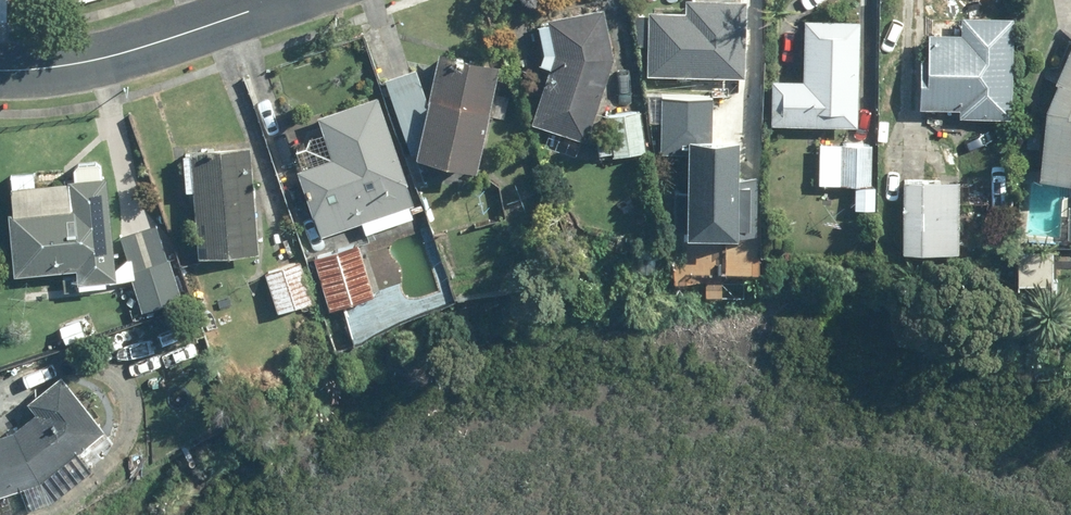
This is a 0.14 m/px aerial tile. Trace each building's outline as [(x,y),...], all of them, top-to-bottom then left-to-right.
[(649,9),(645,73),(743,78),(747,2),(707,0),(685,0),(685,11),(649,9)] [(602,7),(545,20),(553,55),(531,123),(587,141),(614,58),(602,7)] [(1012,119),(1012,15),(962,15),(962,35),(926,35),(925,110),(958,110),(958,118),(1012,119)] [(859,21),(805,20),(804,80),(772,80),(771,125),(857,127),(859,21)] [(1044,113),(1040,180),(1070,182),(1070,46),(1044,113)] [(439,52),(427,101),(414,69),(385,79),(414,160),(475,174),(500,66),(439,52)] [(754,225),(756,127),(714,126),(715,87),(662,86),(661,135),(701,136),(699,224),(754,225)] [(295,173),(317,239),(362,223),(366,233),(417,215),(376,93),(316,114),(332,161),(295,173)] [(640,110),(603,113),(605,132),(595,133),(597,159),(644,155),(640,110)] [(871,144),(819,143),(817,185),(870,187),(871,144)] [(194,189),(199,256),(259,251),(251,147),(182,152),(184,190),(194,189)] [(73,165),(65,175),(66,182),(37,185),(36,173),(7,175),(15,275),(77,270),(78,289),(105,287),(104,280),(115,279),(107,179),(101,180),(98,169),(85,162),(73,165)] [(959,181),(903,179),(900,251),(956,254),(959,181)] [(181,296),(156,225),(119,238),(144,309),(181,296)] [(356,243),(312,258),(331,311),(374,296),(356,243)] [(1054,250),(1016,249),(1015,286),(1053,287),(1054,250)] [(300,261),(264,274),(278,314),(314,301),(300,261)] [(60,376),(29,401),(37,411),(7,435),(0,438),(0,495),(41,481),(104,430),(60,376)]
